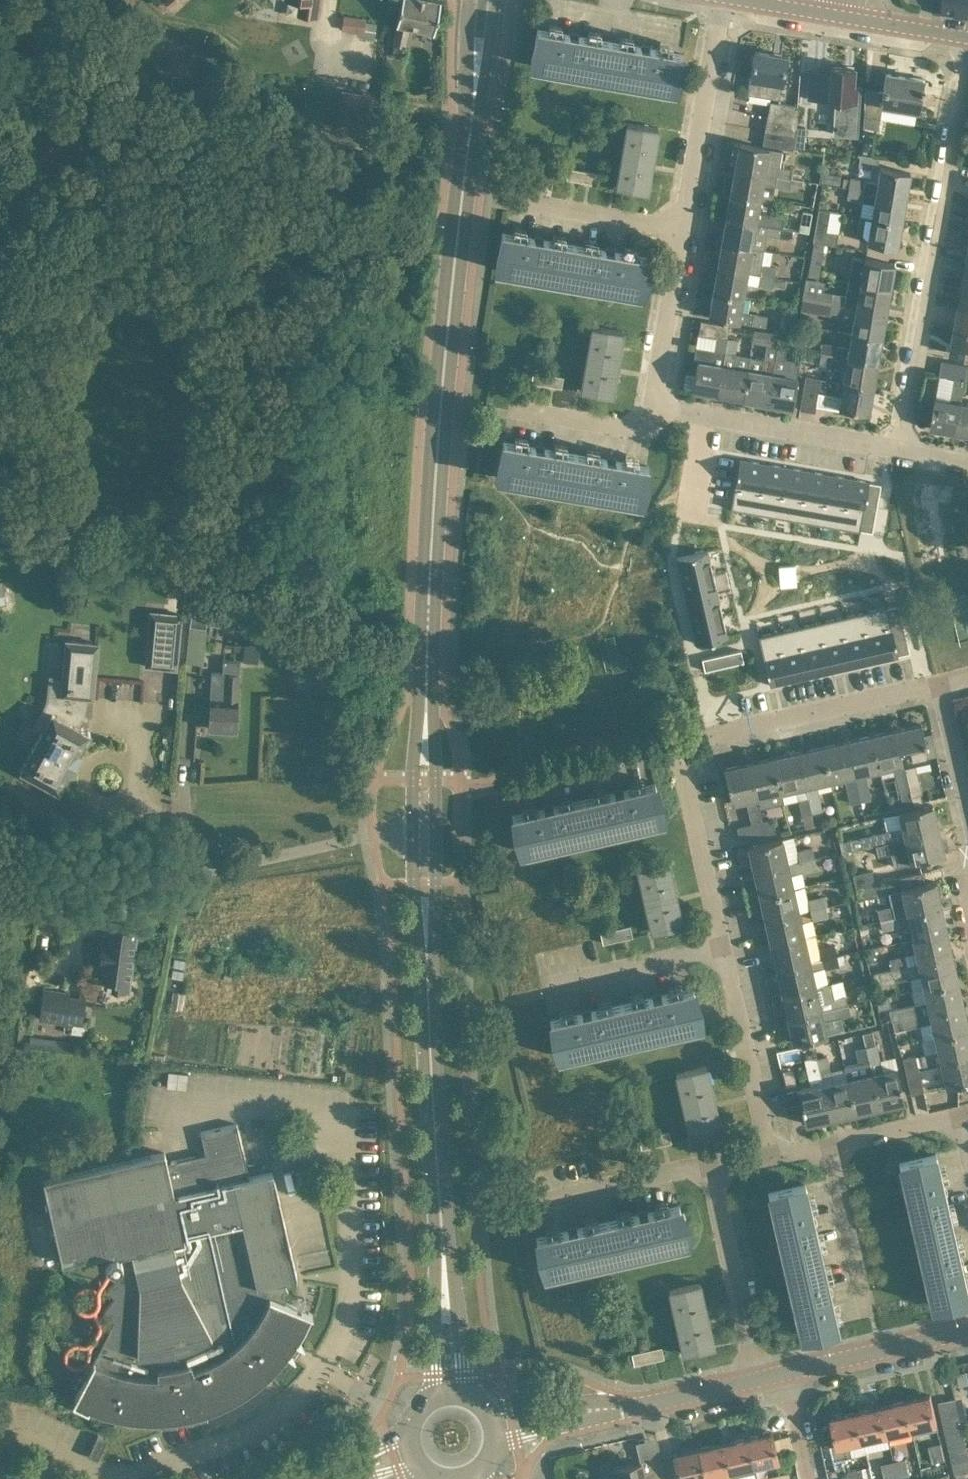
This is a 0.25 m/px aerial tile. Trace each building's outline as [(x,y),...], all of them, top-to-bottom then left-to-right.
[(319,1),(319,0),(298,0),(295,14),(316,17),(319,1)] [(393,54),(401,56),(404,44),(406,45),(410,26),(434,31),(441,0),(401,0),(399,11),(393,42),(395,43),(393,54)] [(942,10),(967,13),(967,0),(944,0),(942,10)] [(343,14),(340,29),(364,34),(366,18),(343,14)] [(569,32),(538,26),(531,63),(675,88),(681,51),(650,46),(650,45),(641,43),(640,44),(579,34),(579,32),(569,31),(569,32)] [(787,55),(755,49),(748,92),(779,97),(787,55)] [(832,133),(858,135),(861,83),(854,83),(855,66),(830,64),(829,71),(813,69),(812,89),(811,97),(839,99),(838,110),(834,110),(832,133)] [(883,90),(865,87),(863,124),(878,127),(882,102),(917,108),(921,89),(923,89),(923,85),(921,84),(922,77),(886,71),(883,90)] [(370,130),(375,94),(340,89),(335,125),(370,130)] [(765,130),(795,135),(799,104),(770,98),(765,130)] [(647,191),(650,175),(653,159),(656,142),(658,126),(636,122),(627,121),(625,137),(622,153),(619,170),(616,186),(625,187),(647,191)] [(793,148),(793,144),(795,135),(765,130),(763,142),(793,148)] [(863,144),(862,148),(870,149),(871,141),(867,140),(863,144)] [(735,166),(800,178),(801,171),(792,169),(793,168),(779,165),(782,149),(767,146),(739,141),(735,166)] [(858,166),(876,170),(878,157),(860,154),(858,166)] [(567,177),(597,182),(599,171),(569,166),(567,177)] [(789,188),(790,182),(802,184),(803,178),(800,178),(735,166),(731,190),(759,196),(761,183),(789,188)] [(878,182),(850,177),(848,186),(906,197),(910,171),(881,166),(878,182)] [(848,186),(850,177),(849,176),(843,175),(842,185),(848,186)] [(846,196),(874,201),(872,216),(901,222),(906,197),(848,186),(846,196)] [(782,225),(783,225),(785,216),(757,211),(759,196),(731,190),(726,215),(782,225)] [(818,208),(814,227),(838,231),(841,212),(818,208)] [(802,209),(801,218),(799,230),(809,231),(812,210),(802,209)] [(722,240),(751,245),(753,232),(780,237),(791,238),(792,229),(793,227),(783,225),(782,225),(726,215),(722,240)] [(860,215),(856,232),(859,237),(868,239),(867,241),(897,246),(901,222),(872,216),(872,217),(860,215)] [(534,235),(502,230),(496,267),(640,291),(642,280),(645,281),(646,274),(643,273),(646,255),(615,249),(615,248),(605,246),(605,248),(543,237),(544,236),(534,234),(534,235)] [(717,266),(746,271),(758,273),(774,275),(776,265),(762,263),(765,247),(751,245),(722,240),(717,266)] [(818,276),(824,242),(813,240),(807,274),(818,276)] [(864,259),(861,283),(890,288),(894,262),(865,257),(864,259)] [(717,266),(713,290),(742,295),(746,271),(717,266)] [(774,275),(758,273),(756,284),(772,287),(772,286),(783,287),(785,279),(774,277),(774,275)] [(805,277),(802,298),(886,313),(890,288),(861,283),(847,280),(844,295),(823,291),(825,280),(805,277)] [(709,315),(738,320),(765,325),(767,315),(740,310),(742,295),(713,290),(709,315)] [(852,331),(881,337),(886,313),(802,298),(800,310),(854,319),(852,331)] [(956,326),(967,328),(967,304),(960,302),(956,326)] [(782,304),(779,324),(790,326),(794,306),(782,304)] [(716,392),(721,363),(726,335),(727,335),(729,322),(719,321),(717,334),(715,348),(696,345),(693,359),(697,359),(692,388),(716,392)] [(612,395),(615,378),(618,362),(620,346),(623,329),(601,325),(601,326),(592,324),(590,340),(587,357),(584,373),(581,389),(590,390),(590,391),(612,395)] [(967,355),(967,328),(956,326),(951,352),(967,355)] [(822,340),(820,351),(877,362),(881,337),(852,331),(849,345),(822,340)] [(727,335),(726,335),(721,363),(716,392),(742,397),(747,367),(733,365),(738,337),(727,335)] [(766,401),(771,371),(775,345),(766,343),(761,370),(747,367),(742,397),(766,401)] [(797,376),(796,376),(799,359),(784,356),(786,347),(775,345),(771,371),(766,401),(792,406),(795,386),(797,376)] [(846,367),(843,381),(873,386),(877,362),(820,351),(802,348),(800,359),(846,367)] [(932,426),(956,430),(962,400),(965,379),(967,363),(943,359),(941,374),(932,426)] [(532,381),(562,386),(563,375),(533,370),(532,381)] [(815,410),(816,404),(839,408),(840,406),(869,411),(873,386),(843,381),(841,395),(818,391),(820,376),(806,374),(800,407),(815,410)] [(962,400),(956,430),(967,432),(967,402),(962,400)] [(535,444),(504,439),(497,476),(641,500),(647,464),(616,458),(616,457),(607,455),(606,456),(545,446),(545,445),(535,443),(535,444)] [(731,506),(754,510),(762,460),(740,456),(731,506)] [(762,460),(754,510),(775,514),(784,464),(762,460)] [(784,464),(775,514),(796,518),(805,468),(784,464)] [(796,518),(818,521),(826,471),(805,468),(796,518)] [(847,475),(826,471),(818,521),(839,525),(847,475)] [(861,528),(863,520),(864,512),(865,504),(867,496),(868,488),(870,480),(870,479),(847,475),(839,525),(861,529),(861,528)] [(870,480),(868,488),(879,490),(880,482),(870,480)] [(877,498),(879,490),(868,488),(867,496),(877,498)] [(865,504),(876,506),(877,498),(867,496),(865,504)] [(876,506),(865,504),(864,512),(875,514),(876,506)] [(875,514),(864,512),(863,520),(873,522),(875,514)] [(873,522),(863,520),(861,528),(872,530),(873,522)] [(682,577),(713,570),(708,548),(677,555),(682,577)] [(687,598),(718,591),(713,570),(682,577),(687,598)] [(687,598),(691,619),(722,612),(718,591),(687,598)] [(253,607),(192,599),(181,598),(179,612),(178,623),(181,624),(206,627),(206,622),(250,628),(253,607)] [(898,603),(887,605),(889,613),(900,611),(898,603)] [(865,609),(876,659),(898,654),(898,653),(896,645),(895,637),(893,629),(891,621),(889,613),(887,605),(887,604),(865,609)] [(150,609),(145,665),(177,668),(181,624),(178,623),(179,612),(150,609)] [(844,614),(855,664),(876,659),(865,609),(844,614)] [(891,621),(902,619),(900,611),(889,613),(891,621)] [(727,634),(722,612),(691,619),(696,641),(727,634)] [(855,664),(844,614),(823,619),(834,669),(855,664)] [(823,619),(802,624),(813,673),(834,669),(823,619)] [(891,621),(893,629),(903,627),(902,619),(891,621)] [(781,628),(792,678),(813,673),(802,624),(781,628)] [(905,635),(903,627),(893,629),(895,637),(905,635)] [(768,674),(770,682),(770,683),(792,678),(781,628),(759,633),(761,643),(763,650),(764,658),(766,666),(768,674)] [(249,632),(247,660),(259,661),(261,633),(249,632)] [(895,637),(896,645),(907,643),(905,635),(895,637)] [(61,703),(58,713),(55,711),(52,710),(51,712),(50,713),(43,709),(35,724),(42,728),(42,730),(41,730),(40,732),(33,746),(31,748),(32,748),(22,766),(21,768),(23,770),(23,769),(56,787),(56,788),(59,789),(60,787),(60,786),(69,769),(70,769),(72,767),(71,767),(79,753),(80,751),(79,750),(89,732),(90,730),(88,729),(78,724),(83,710),(86,696),(93,696),(98,642),(66,638),(61,693),(63,693),(61,703)] [(909,651),(907,643),(896,645),(898,653),(909,651)] [(733,649),(725,651),(728,662),(736,660),(733,649)] [(717,653),(720,664),(728,662),(725,651),(717,653)] [(710,654),(712,666),(720,664),(717,653),(710,654)] [(712,666),(710,654),(702,656),(704,667),(712,666)] [(238,708),(240,673),(241,659),(224,658),(224,671),(212,671),(210,707),(209,727),(237,728),(238,708)] [(921,722),(895,728),(909,788),(919,786),(913,759),(929,755),(921,722)] [(878,767),(893,763),(900,790),(909,788),(895,728),(871,734),(878,767)] [(871,734),(846,739),(861,800),(871,798),(865,770),(878,767),(871,734)] [(850,802),(861,800),(846,739),(822,745),(829,778),(844,775),(850,802)] [(797,750),(812,812),(822,809),(816,781),(829,778),(822,745),(797,750)] [(812,812),(797,750),(772,756),(781,789),(795,786),(801,814),(812,812)] [(781,789),(772,756),(747,762),(758,807),(784,801),(781,789)] [(740,838),(760,833),(764,832),(758,807),(747,762),(724,767),(732,800),(745,797),(751,822),(737,825),(740,838)] [(543,805),(512,813),(520,849),(663,817),(655,780),(623,787),(623,786),(614,788),(614,789),(553,803),(552,802),(543,804),(543,805)] [(898,811),(902,825),(853,837),(856,848),(878,843),(939,829),(932,803),(898,811)] [(773,817),(762,820),(761,820),(764,832),(776,830),(773,817)] [(910,861),(944,853),(939,829),(878,843),(880,853),(907,847),(910,861)] [(754,869),(787,862),(782,836),(768,839),(749,844),(754,869)] [(799,859),(815,856),(812,845),(796,848),(799,859)] [(754,869),(760,894),(793,887),(790,872),(817,866),(815,856),(799,859),(787,862),(754,869)] [(645,898),(648,910),(648,914),(652,930),(661,928),(683,923),(679,907),(675,891),(672,875),(668,858),(649,863),(638,865),(641,882),(645,898)] [(856,886),(875,882),(871,868),(853,872),(856,886)] [(877,907),(880,919),(896,915),(907,913),(941,906),(935,880),(901,887),(888,890),(891,904),(877,907)] [(875,882),(856,886),(858,898),(877,894),(875,882)] [(799,911),(793,887),(760,894),(766,918),(799,911)] [(808,898),(810,908),(825,905),(823,894),(808,898)] [(810,908),(812,919),(828,916),(825,905),(810,908)] [(907,913),(912,937),(946,929),(941,906),(907,913)] [(766,918),(771,943),(805,936),(799,911),(766,918)] [(898,926),(896,915),(880,919),(882,929),(898,926)] [(136,926),(108,922),(106,938),(103,937),(99,962),(103,963),(101,977),(106,978),(106,980),(107,980),(107,986),(127,989),(136,926)] [(633,934),(630,924),(630,923),(601,930),(603,941),(633,934)] [(912,937),(916,951),(918,961),(952,953),(946,929),(912,937)] [(810,960),(805,936),(771,943),(777,967),(810,960)] [(821,957),(837,954),(834,944),(819,948),(821,957)] [(891,967),(873,972),(876,984),(921,974),(924,986),(958,979),(952,953),(918,961),(907,964),(891,967)] [(891,967),(907,964),(905,953),(888,957),(891,967)] [(782,992),(816,984),(813,971),(839,965),(839,963),(837,954),(810,960),(777,967),(782,992)] [(892,1019),(893,1020),(963,1003),(958,979),(924,986),(927,999),(889,1008),(891,1019),(892,1019)] [(782,992),(788,1017),(848,1003),(846,993),(831,995),(828,982),(816,984),(782,992)] [(582,1011),(550,1018),(559,1054),(701,1022),(693,985),(661,992),(661,991),(652,993),(652,994),(591,1008),(591,1007),(581,1009),(582,1011)] [(69,993),(70,991),(43,987),(39,1017),(73,1022),(82,1023),(86,993),(81,992),(80,992),(80,995),(69,993)] [(867,989),(857,992),(859,998),(869,996),(867,989)] [(824,1019),(841,1015),(850,1014),(850,1012),(848,1003),(788,1017),(793,1041),(827,1033),(824,1019)] [(893,1020),(895,1028),(932,1020),(935,1036),(967,1028),(967,1025),(963,1003),(893,1020)] [(918,1065),(941,1059),(967,1053),(967,1028),(935,1036),(938,1049),(916,1054),(916,1052),(903,1055),(905,1068),(918,1065)] [(866,1044),(876,1042),(873,1029),(863,1031),(866,1044)] [(876,1042),(866,1044),(879,1105),(905,1099),(900,1080),(897,1067),(882,1070),(876,1042)] [(879,1105),(866,1044),(854,1047),(858,1063),(845,1066),(847,1077),(855,1110),(879,1105)] [(804,1056),(811,1086),(798,1088),(801,1102),(803,1111),(805,1122),(831,1116),(823,1083),(820,1071),(817,1056),(816,1053),(804,1056)] [(941,1059),(947,1084),(967,1080),(967,1053),(941,1059)] [(830,1069),(826,1054),(817,1056),(820,1071),(830,1069)] [(677,1071),(684,1103),(686,1116),(687,1120),(691,1135),(699,1133),(699,1134),(721,1129),(718,1113),(714,1096),(710,1080),(707,1064),(687,1069),(677,1071)] [(924,1090),(918,1065),(905,1068),(911,1092),(924,1090)] [(855,1110),(847,1077),(823,1083),(831,1116),(855,1110)] [(801,1102),(789,1105),(791,1114),(803,1111),(801,1102)] [(103,1342),(73,1400),(88,1408),(90,1404),(102,1409),(116,1412),(114,1420),(115,1421),(115,1420),(130,1423),(131,1423),(145,1424),(146,1425),(146,1424),(160,1424),(161,1424),(162,1424),(176,1423),(177,1423),(177,1422),(191,1420),(192,1420),(206,1416),(207,1416),(208,1416),(205,1408),(218,1403),(232,1397),(244,1389),(256,1381),(268,1371),(268,1372),(269,1371),(266,1368),(275,1358),(284,1347),(282,1345),(290,1333),(292,1335),(300,1323),(306,1309),(302,1308),(302,1307),(284,1300),(288,1290),(289,1289),(288,1288),(289,1288),(287,1287),(285,1278),(296,1276),(272,1170),(249,1175),(237,1122),(201,1130),(206,1152),(167,1160),(165,1150),(43,1178),(50,1208),(62,1262),(112,1250),(113,1254),(111,1254),(105,1263),(114,1268),(116,1268),(118,1278),(107,1288),(115,1295),(102,1312),(108,1316),(114,1319),(103,1342)] [(943,1183),(936,1152),(899,1160),(931,1302),(967,1294),(961,1263),(962,1263),(960,1253),(959,1253),(945,1192),(946,1192),(944,1183),(943,1183)] [(812,1213),(805,1181),(768,1190),(801,1332),(837,1324),(830,1292),(831,1292),(829,1283),(828,1283),(814,1222),(815,1222),(813,1212),(812,1213)] [(568,1227),(536,1234),(545,1271),(687,1239),(683,1220),(686,1219),(684,1209),(680,1210),(679,1202),(647,1209),(647,1208),(638,1210),(638,1211),(577,1225),(577,1224),(567,1226),(568,1227)] [(680,1336),(683,1352),(692,1350),(714,1345),(711,1329),(707,1313),(703,1296),(700,1280),(678,1285),(678,1286),(669,1287),(673,1303),(676,1319),(680,1336)] [(634,1363),(664,1356),(662,1345),(632,1352),(634,1363)] [(937,1421),(936,1413),(931,1393),(907,1399),(913,1426),(937,1421)] [(962,1422),(961,1416),(956,1396),(952,1397),(943,1399),(940,1400),(944,1419),(946,1426),(962,1422)] [(888,1431),(913,1426),(907,1399),(882,1404),(888,1431)] [(864,1437),(888,1431),(882,1404),(858,1410),(864,1437)] [(827,1444),(831,1443),(835,1458),(853,1454),(850,1440),(864,1437),(858,1410),(833,1415),(835,1422),(823,1425),(827,1444)] [(951,1449),(967,1445),(966,1440),(962,1422),(946,1426),(951,1449)] [(753,1464),(758,1463),(778,1458),(771,1429),(747,1435),(753,1464)] [(98,1432),(97,1435),(88,1453),(98,1458),(107,1436),(98,1432)] [(753,1464),(747,1435),(722,1441),(729,1469),(753,1464)] [(729,1469),(722,1441),(698,1446),(704,1475),(729,1469)] [(932,1461),(945,1459),(941,1441),(929,1444),(932,1461)] [(967,1445),(951,1449),(956,1473),(967,1470),(967,1448),(967,1445)] [(698,1446),(673,1452),(679,1478),(686,1478),(704,1475),(698,1446)] [(661,1453),(647,1456),(649,1468),(643,1470),(641,1459),(609,1466),(612,1478),(667,1478),(661,1453)] [(906,1456),(895,1459),(898,1475),(910,1473),(906,1456)] [(898,1475),(895,1459),(882,1462),(885,1478),(898,1475)] [(848,1469),(850,1478),(874,1478),(871,1464),(848,1469)]
